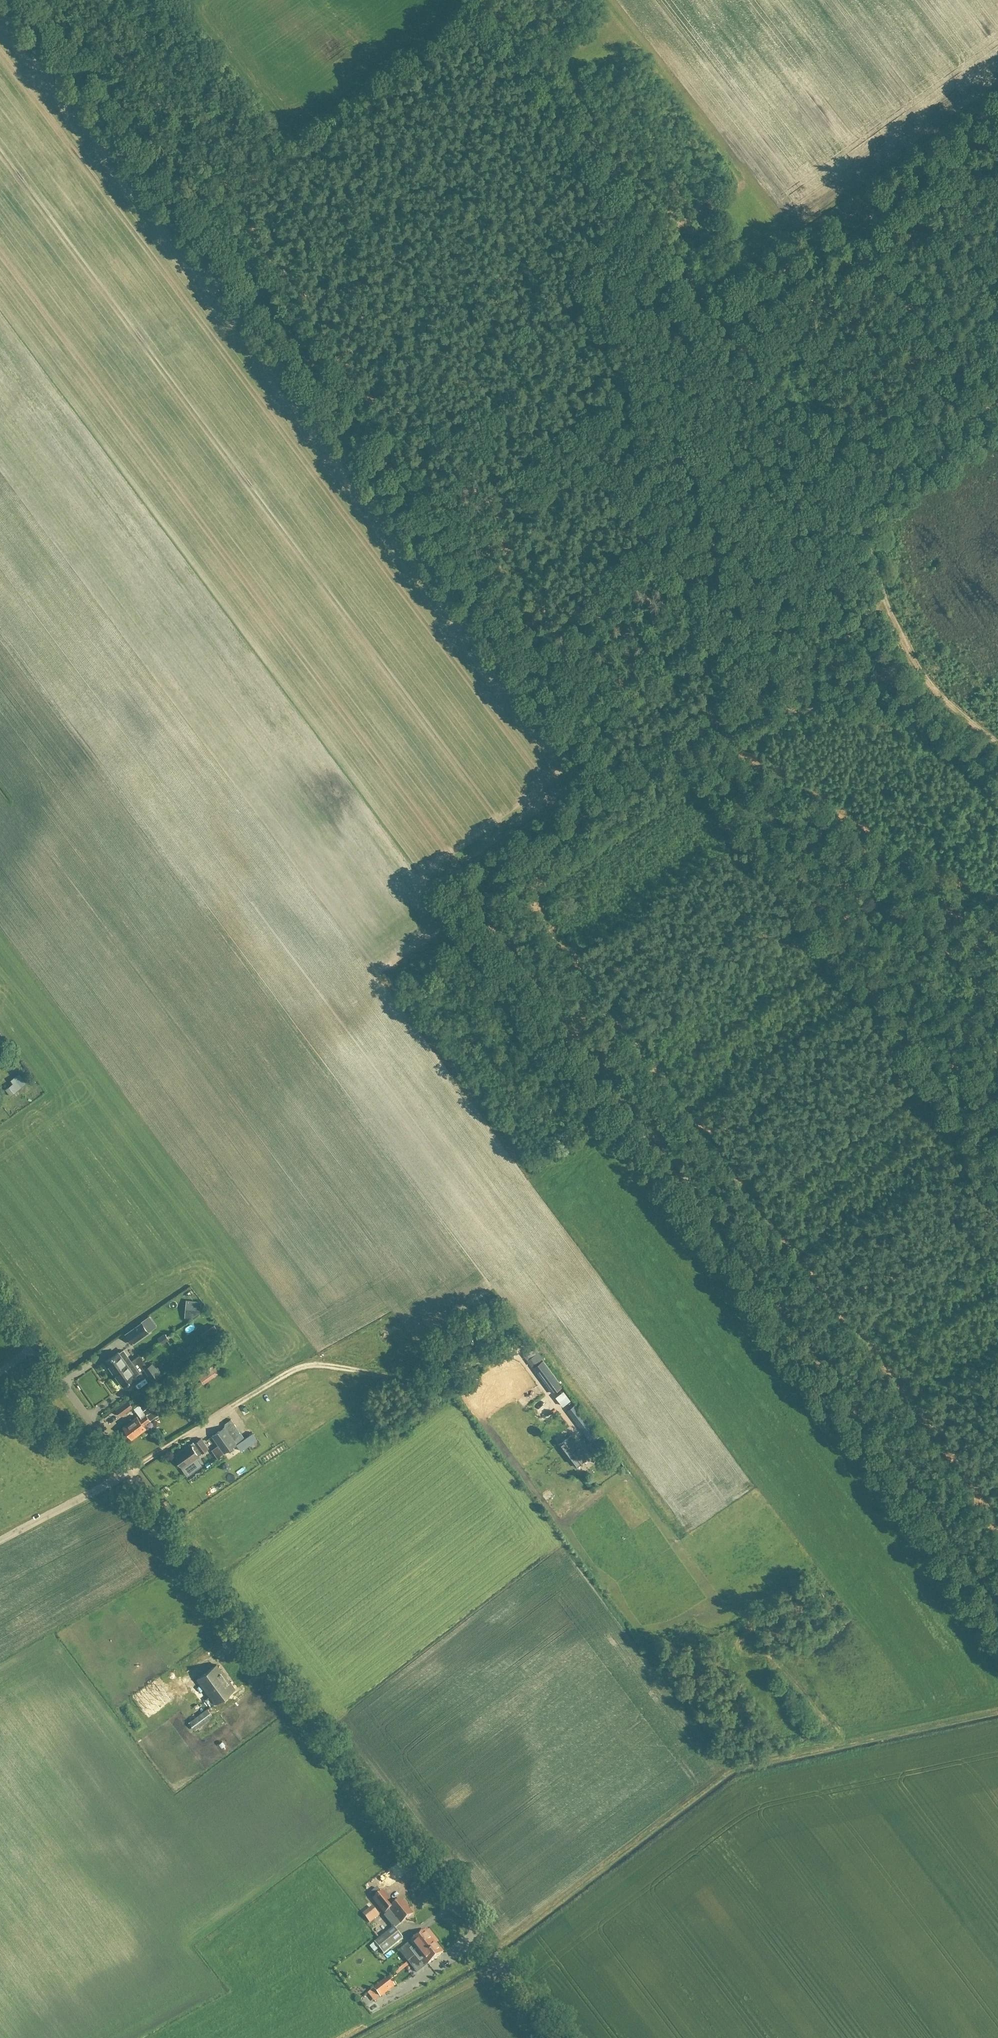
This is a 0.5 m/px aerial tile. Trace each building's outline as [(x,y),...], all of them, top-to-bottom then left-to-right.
[(20,1072),(4,1085),(10,1092),(26,1079),(20,1072)] [(192,1303),(192,1313),(200,1314),(200,1303),(192,1303)] [(126,1334),(133,1343),(149,1332),(142,1322),(126,1334)] [(105,1362),(114,1374),(131,1362),(123,1351),(119,1354),(118,1353),(105,1362)] [(562,1386),(542,1361),(533,1368),(553,1393),(562,1386)] [(135,1376),(139,1373),(131,1362),(114,1374),(123,1386),(136,1377),(135,1376)] [(206,1382),(221,1369),(214,1362),(200,1375),(206,1382)] [(150,1363),(143,1368),(150,1378),(157,1374),(150,1363)] [(120,1417),(132,1407),(128,1401),(116,1410),(120,1417)] [(123,1427),(132,1439),(149,1427),(146,1423),(158,1414),(151,1405),(143,1411),(146,1414),(139,1420),(137,1416),(123,1427)] [(594,1430),(575,1405),(563,1414),(570,1422),(573,1419),(586,1436),(594,1430)] [(400,1416),(401,1421),(411,1418),(410,1413),(400,1416)] [(224,1428),(212,1436),(224,1453),(236,1445),(224,1428)] [(188,1436),(190,1442),(201,1437),(199,1432),(188,1436)] [(249,1433),(235,1441),(238,1446),(252,1439),(249,1433)] [(575,1467),(587,1458),(570,1436),(558,1445),(575,1467)] [(201,1454),(208,1449),(201,1439),(194,1444),(193,1442),(174,1456),(182,1468),(202,1454),(201,1454)] [(593,1454),(600,1449),(594,1441),(587,1446),(593,1454)] [(198,1679),(216,1703),(223,1698),(224,1700),(229,1697),(228,1695),(235,1689),(217,1665),(198,1679)] [(171,1699),(158,1681),(136,1697),(149,1715),(171,1699)] [(188,1725),(194,1733),(213,1719),(207,1710),(188,1725)] [(401,1900),(394,1906),(383,1892),(374,1899),(385,1913),(390,1909),(401,1924),(413,1915),(401,1900)] [(377,1907),(366,1912),(370,1920),(380,1915),(377,1907)] [(403,1939),(394,1928),(374,1943),(383,1954),(403,1939)] [(423,1959),(428,1965),(443,1953),(431,1939),(433,1937),(428,1931),(426,1932),(425,1931),(410,1943),(414,1947),(410,1950),(419,1962),(423,1959)] [(359,1955),(374,1945),(371,1941),(356,1951),(359,1955)] [(424,1982),(431,1977),(427,1972),(420,1977),(424,1982)] [(380,1997),(394,1986),(388,1978),(374,1989),(380,1997)]
